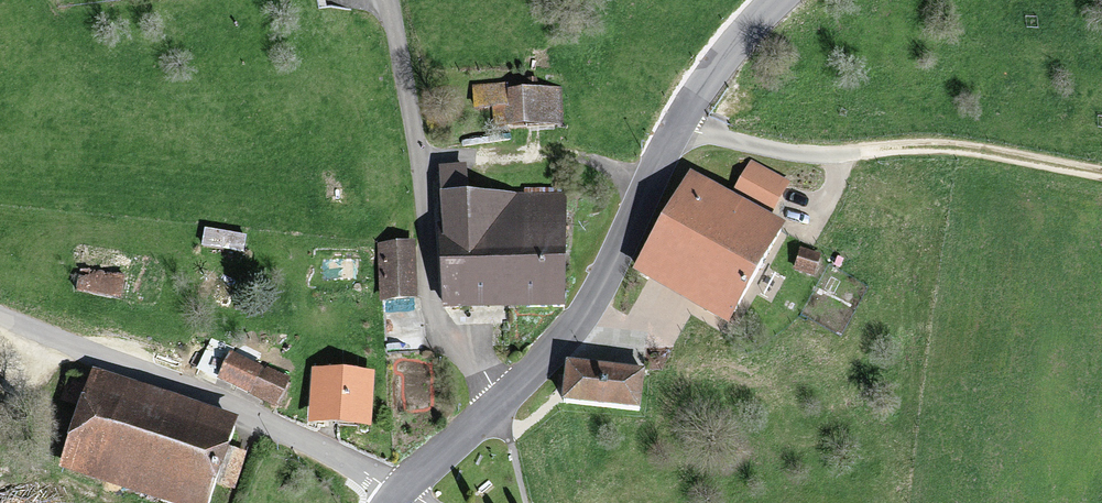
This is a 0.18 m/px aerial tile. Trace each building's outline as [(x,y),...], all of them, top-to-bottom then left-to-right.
[(557,95),(505,98),(504,87),(473,89),(474,110),(496,109),(498,136),(558,134),(557,95)] [(789,177),(753,158),(736,191),(772,211),(789,177)] [(465,163),(440,163),(442,307),(567,306),(566,190),(465,191),(465,163)] [(689,170),(637,265),(732,317),(784,223),(689,170)] [(407,250),(385,251),(387,296),(410,295),(407,250)] [(805,254),(797,271),(813,278),(821,261),(805,254)] [(82,271),(78,290),(118,298),(122,278),(82,271)] [(231,359),(220,383),(276,407),(286,383),(231,359)] [(642,371),(569,365),(566,401),(638,407),(642,371)] [(94,376),(64,464),(177,502),(206,502),(234,424),(94,376)] [(368,378),(314,376),(313,421),(366,423),(368,378)] [(0,487),(0,502),(53,502),(0,487)]
